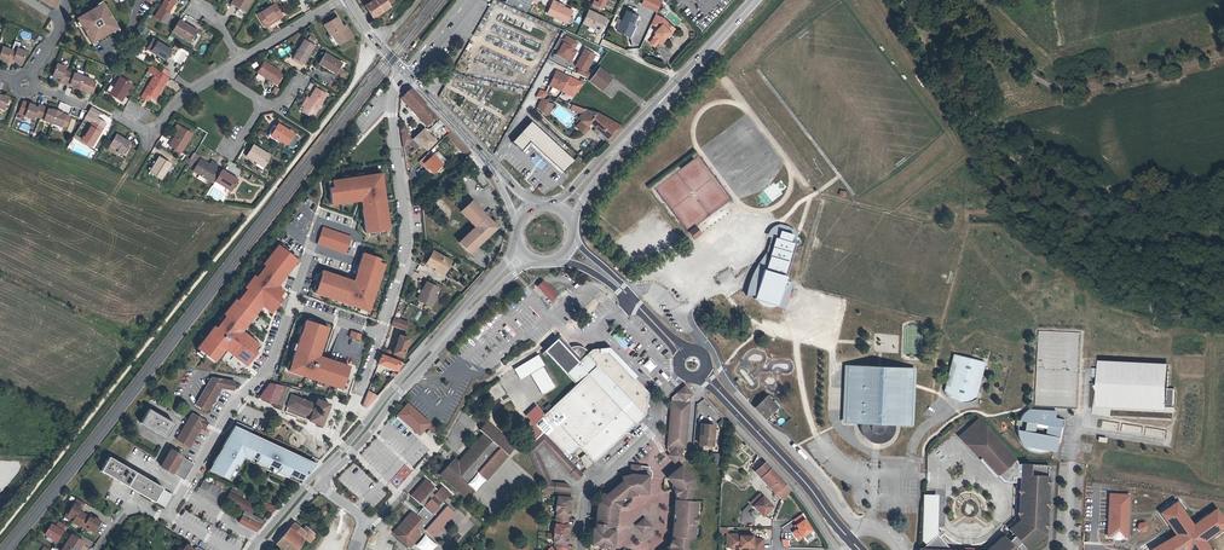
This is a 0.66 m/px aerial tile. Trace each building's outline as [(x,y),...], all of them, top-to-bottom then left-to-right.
[(176,0),(164,0),(154,17),(166,24),(171,15),(167,13),(168,10),(169,11),(176,0)] [(232,4),(244,11),(251,0),(234,0),(232,4)] [(380,12),(379,10),(387,4),(384,0),(374,0),(365,6),(373,18),(381,13),(380,12)] [(505,2),(526,12),(532,1),(533,0),(506,0),(505,2)] [(571,10),(564,7),(558,4),(558,2),(554,0),(547,13),(567,23),(570,16),(569,15),(571,10)] [(592,5),(601,10),(605,0),(600,0),(599,3),(594,0),(592,5)] [(641,4),(656,11),(661,1),(659,0),(643,0),(641,4)] [(86,34),(91,43),(97,40),(112,31),(117,28),(103,2),(98,6),(77,17),(79,21),(82,26),(83,26),(87,33),(86,34)] [(265,27),(282,17),(274,4),(257,15),(265,27)] [(602,31),(608,16),(588,8),(582,24),(602,31)] [(617,30),(627,35),(632,25),(637,14),(626,9),(617,30)] [(344,38),(346,40),(352,36),(346,28),(344,29),(343,27),(337,18),(324,25),(330,36),(333,34),(337,42),(344,38)] [(660,44),(664,40),(663,39),(670,31),(669,30),(672,26),(663,18),(655,26),(658,28),(654,32),(656,33),(652,37),(660,44)] [(190,42),(195,33),(187,28),(188,26),(178,20),(172,31),(190,42)] [(190,24),(188,26),(187,28),(195,33),(198,29),(190,24)] [(675,28),(672,26),(669,30),(670,31),(663,39),(664,40),(675,28)] [(554,48),(558,51),(556,55),(570,62),(577,51),(574,49),(577,42),(566,36),(564,41),(560,38),(554,48)] [(153,47),(151,51),(164,60),(171,50),(153,39),(150,45),(153,47)] [(303,64),(313,46),(304,40),(293,58),(303,64)] [(12,50),(3,46),(2,49),(0,48),(0,58),(3,59),(2,60),(7,62),(8,60),(12,50)] [(176,52),(172,60),(182,65),(188,52),(174,46),(172,50),(176,52)] [(16,51),(12,50),(8,60),(13,62),(14,60),(17,61),(17,62),(22,64),(27,51),(18,48),(16,51)] [(587,78),(591,74),(586,72),(595,55),(585,49),(575,66),(579,68),(577,73),(587,78)] [(135,57),(143,60),(145,54),(137,52),(135,57)] [(336,72),(338,68),(341,63),(325,54),(319,64),(328,69),(328,68),(336,72)] [(463,63),(459,60),(452,72),(457,74),(463,63)] [(278,72),(279,71),(264,62),(258,72),(276,84),(282,75),(278,72)] [(66,82),(70,72),(65,70),(66,67),(58,63),(53,76),(58,78),(58,77),(62,78),(61,80),(66,82)] [(153,76),(143,93),(150,97),(154,99),(168,78),(150,67),(148,69),(147,72),(153,76)] [(342,70),(338,68),(336,72),(328,68),(328,69),(327,70),(338,77),(342,70)] [(599,68),(590,81),(602,90),(612,78),(599,68)] [(583,84),(556,71),(549,84),(574,96),(583,84)] [(78,88),(83,76),(74,72),(74,73),(70,72),(66,82),(74,86),(73,87),(78,88)] [(92,79),(83,76),(78,88),(83,91),(84,89),(92,92),(96,82),(92,80),(92,79)] [(120,100),(124,94),(130,83),(119,77),(117,81),(109,94),(120,101),(120,100)] [(105,92),(109,94),(117,81),(115,80),(112,84),(110,84),(105,92)] [(276,95),(280,89),(275,86),(271,92),(276,95)] [(440,95),(444,97),(448,88),(444,86),(440,95)] [(312,117),(318,108),(320,105),(326,95),(316,88),(309,99),(304,107),(302,111),(312,117)] [(413,89),(401,100),(429,128),(437,120),(427,109),(430,105),(413,89)] [(536,97),(541,99),(545,92),(539,89),(536,97)] [(0,92),(0,108),(5,109),(10,97),(4,95),(4,96),(0,94),(1,92),(0,92)] [(147,102),(150,97),(143,93),(142,92),(140,97),(147,102)] [(547,103),(540,101),(537,108),(539,110),(546,118),(552,107),(549,106),(550,104),(547,103)] [(35,116),(39,117),(44,107),(39,105),(38,107),(35,106),(35,105),(30,103),(25,115),(34,119),(35,116)] [(574,105),(572,110),(583,114),(586,110),(580,107),(574,105)] [(81,140),(92,146),(105,123),(96,118),(100,112),(91,106),(84,118),(91,123),(81,140)] [(43,119),(52,123),(57,110),(52,108),(52,110),(44,107),(39,117),(43,119)] [(62,112),(57,110),(52,123),(61,126),(62,126),(66,127),(70,117),(62,113),(62,112)] [(596,113),(586,110),(583,114),(579,118),(587,126),(590,124),(598,114),(596,113)] [(536,123),(538,121),(530,114),(528,116),(536,123)] [(598,114),(590,124),(596,129),(605,118),(598,114)] [(608,119),(605,118),(596,129),(610,142),(623,127),(618,125),(608,119)] [(530,143),(562,173),(573,161),(532,123),(512,143),(522,152),(530,143)] [(169,146),(175,149),(180,152),(180,153),(192,134),(177,124),(173,130),(177,132),(169,146)] [(286,143),(291,135),(292,133),(278,124),(271,135),(285,144),(286,143)] [(408,131),(404,127),(401,130),(403,147),(411,140),(405,133),(408,131)] [(413,138),(426,152),(437,141),(424,128),(413,138)] [(610,142),(596,129),(593,131),(607,144),(610,142)] [(118,149),(123,153),(129,142),(116,134),(110,144),(118,149)] [(469,151),(466,148),(459,141),(455,144),(462,152),(465,155),(469,151)] [(522,152),(524,154),(530,147),(560,175),(562,173),(530,143),(522,152)] [(117,152),(118,149),(110,144),(108,147),(116,153),(117,152)] [(258,161),(265,165),(270,156),(253,145),(246,156),(257,163),(258,161)] [(195,153),(190,160),(188,164),(191,166),(193,161),(195,162),(199,155),(195,153)] [(424,163),(433,173),(441,165),(432,155),(431,156),(428,153),(419,161),(422,165),(424,163)] [(161,179),(170,164),(159,157),(149,172),(161,179)] [(213,183),(215,181),(218,175),(214,172),(216,169),(209,165),(200,159),(193,171),(213,183)] [(209,165),(216,169),(217,164),(211,161),(209,165)] [(221,170),(218,175),(215,181),(231,191),(237,180),(221,170)] [(362,209),(366,233),(389,230),(386,206),(384,206),(382,194),(384,194),(381,173),(332,181),(333,188),(329,188),(332,205),(351,202),(350,200),(361,198),(361,201),(361,203),(364,202),(365,209),(362,209)] [(471,201),(461,211),(475,227),(459,242),(469,253),(494,229),(494,226),(471,201)] [(731,244),(743,238),(740,232),(745,230),(741,223),(724,233),(731,244)] [(689,231),(692,235),(699,230),(696,226),(689,231)] [(796,236),(792,232),(785,228),(778,226),(771,227),(769,233),(774,235),(773,238),(767,236),(759,261),(757,260),(746,296),(755,296),(754,299),(758,300),(759,302),(760,304),(762,305),(764,306),(766,307),(768,307),(770,306),(772,305),(784,308),(792,283),(784,280),(785,277),(786,277),(796,245),(789,243),(790,240),(795,242),(796,236)] [(323,227),(317,244),(346,253),(351,237),(323,227)] [(702,233),(699,230),(692,235),(694,239),(702,233)] [(245,365),(256,352),(253,350),(258,344),(252,340),(251,342),(246,338),(247,336),(241,331),(239,329),(245,322),(248,323),(255,314),(253,312),(259,304),(262,305),(271,313),(281,299),(279,297),(283,291),(277,286),(297,260),(278,245),(244,287),(247,289),(237,301),(235,299),(223,314),(225,316),(216,328),(214,326),(196,348),(205,355),(204,356),(206,358),(207,356),(214,362),(224,349),(245,365)] [(433,251),(426,263),(435,269),(434,271),(442,275),(450,261),(433,251)] [(350,305),(369,311),(385,264),(378,261),(379,258),(363,252),(357,271),(359,272),(356,282),(354,281),(351,280),(351,282),(344,280),(345,278),(323,270),(315,293),(338,301),(338,298),(351,302),(350,305)] [(715,265),(721,273),(727,269),(721,261),(715,265)] [(724,284),(728,281),(723,273),(719,276),(724,284)] [(423,292),(418,301),(431,307),(436,298),(433,296),(437,288),(426,282),(421,291),(423,292)] [(544,282),(538,289),(553,304),(560,298),(544,282)] [(244,287),(235,299),(237,301),(247,289),(244,287)] [(253,312),(255,314),(262,305),(259,304),(253,312)] [(418,310),(414,318),(418,320),(422,312),(418,310)] [(214,326),(216,328),(225,316),(223,314),(214,326)] [(407,323),(393,318),(391,325),(405,329),(407,323)] [(328,328),(305,320),(288,371),(341,389),(349,367),(316,355),(318,351),(320,352),(328,328)] [(239,329),(241,331),(248,323),(245,322),(239,329)] [(349,337),(361,341),(362,335),(351,331),(349,337)] [(402,357),(409,338),(399,335),(392,353),(402,357)] [(556,340),(577,362),(580,365),(584,362),(581,359),(570,348),(560,337),(556,340)] [(546,353),(565,373),(577,362),(556,340),(544,351),(546,353)] [(581,359),(588,351),(587,350),(586,348),(584,347),(582,346),(581,346),(578,345),(576,345),(574,346),(572,347),(570,348),(581,359)] [(594,353),(584,362),(580,365),(568,376),(576,384),(546,413),(577,445),(578,446),(594,463),(644,415),(645,413),(649,393),(607,351),(599,352),(596,349),(590,349),(594,353)] [(594,353),(590,349),(588,351),(581,359),(584,362),(594,353)] [(399,372),(405,364),(402,363),(404,361),(381,353),(381,355),(378,364),(399,372)] [(520,379),(529,373),(538,368),(542,375),(543,374),(546,378),(536,384),(542,394),(554,387),(542,366),(543,365),(538,355),(514,369),(520,379)] [(943,385),(941,390),(940,390),(943,394),(946,397),(951,400),(955,401),(963,402),(967,401),(972,398),(971,398),(972,392),(969,392),(975,368),(978,369),(980,363),(951,355),(949,362),(952,363),(946,386),(943,385)] [(649,358),(642,365),(649,373),(657,366),(649,358)] [(565,373),(568,376),(580,365),(577,362),(565,373)] [(1169,366),(1100,362),(1100,383),(1099,386),(1090,385),(1090,407),(1096,407),(1096,411),(1110,413),(1110,414),(1173,417),(1174,387),(1168,387),(1169,366)] [(869,441),(873,443),(875,436),(879,437),(880,443),(884,442),(887,440),(890,438),(892,435),(894,431),(894,427),(894,424),(900,424),(901,419),(910,419),(912,374),(903,374),(903,369),(847,366),(845,422),(860,422),(860,426),(860,430),(862,433),(864,436),(866,439),(869,441)] [(538,368),(529,373),(536,384),(546,378),(543,374),(542,375),(538,368)] [(221,388),(233,390),(234,382),(210,378),(195,404),(207,411),(221,388)] [(657,378),(654,381),(659,387),(662,384),(657,378)] [(259,397),(274,403),(278,405),(277,408),(284,411),(303,418),(321,425),(329,405),(316,400),(314,404),(300,398),(303,391),(293,389),(292,390),(284,387),(270,383),(259,397)] [(672,460),(677,461),(682,456),(681,454),(683,453),(683,448),(684,448),(689,402),(687,402),(687,397),(691,394),(686,388),(682,388),(673,395),(673,401),(674,401),(670,446),(669,446),(668,452),(669,453),(668,455),(672,460)] [(362,406),(366,409),(376,397),(367,392),(362,406)] [(765,417),(771,411),(769,409),(774,405),(766,397),(755,407),(765,417)] [(407,404),(397,415),(419,434),(429,424),(407,404)] [(534,423),(543,415),(535,406),(525,416),(530,421),(526,424),(530,427),(525,431),(533,440),(542,432),(534,423)] [(1048,449),(1053,450),(1057,424),(1060,425),(1061,417),(1052,415),(1053,409),(1025,408),(1021,412),(1018,415),(1015,420),(1023,422),(1021,431),(1014,430),(1015,435),(1017,440),(1021,446),(1048,449)] [(165,438),(173,424),(148,409),(140,423),(165,438)] [(192,413),(176,440),(189,447),(204,420),(192,413)] [(546,413),(535,424),(543,433),(565,456),(577,445),(546,413)] [(1014,549),(1021,543),(1027,549),(1041,537),(1042,533),(1046,533),(1046,528),(1047,527),(1047,526),(1047,525),(1047,523),(1046,522),(1047,507),(1048,505),(1048,504),(1048,502),(1047,501),(1048,485),(1049,484),(1049,483),(1049,481),(1049,480),(1048,479),(1049,465),(1016,464),(1012,463),(1012,462),(1004,452),(973,418),(964,426),(974,437),(963,446),(964,447),(971,455),(973,453),(996,478),(997,479),(998,480),(999,481),(1000,481),(1000,482),(1001,482),(1002,482),(1003,482),(1004,482),(1005,483),(1006,482),(1007,482),(1008,482),(1012,482),(1012,477),(1016,478),(1021,478),(1020,488),(1020,489),(1019,491),(1019,492),(1019,493),(1020,494),(1019,510),(1018,512),(1018,513),(1018,515),(1019,516),(1019,517),(1021,519),(1010,530),(1014,535),(1007,542),(1002,536),(987,549),(1013,549),(1014,549)] [(483,434),(458,462),(460,463),(456,467),(450,462),(439,475),(463,496),(471,488),(467,485),(478,473),(486,480),(515,447),(486,421),(479,430),(483,434)] [(306,475),(319,461),(313,458),(312,462),(311,464),(299,459),(300,457),(290,452),(289,454),(280,450),(281,448),(270,443),(269,445),(260,441),(261,439),(251,434),(253,430),(252,429),(252,430),(247,428),(247,427),(245,426),(239,423),(236,422),(208,470),(228,479),(236,465),(239,466),(244,457),(251,460),(252,458),(256,460),(255,462),(266,468),(268,465),(277,470),(276,472),(288,478),(289,475),(301,481),(306,475)] [(437,430),(430,423),(427,427),(434,433),(437,430)] [(712,445),(714,425),(701,424),(699,444),(712,445)] [(954,436),(963,446),(974,437),(964,426),(954,436)] [(567,539),(566,538),(565,538),(565,536),(566,536),(567,532),(565,532),(565,530),(567,530),(568,525),(567,525),(568,516),(569,516),(569,511),(568,511),(567,511),(567,509),(568,509),(569,504),(568,504),(568,502),(569,502),(570,502),(570,498),(569,497),(570,488),(569,487),(566,483),(551,482),(537,451),(543,445),(576,480),(582,474),(567,457),(565,456),(543,433),(526,449),(542,483),(542,490),(558,491),(557,500),(556,500),(555,510),(556,511),(554,528),(553,528),(553,533),(552,538),(554,538),(553,542),(556,542),(556,549),(566,549),(567,539)] [(577,445),(565,456),(567,457),(578,446),(577,445)] [(182,456),(170,450),(161,467),(184,480),(193,464),(182,457),(182,456)] [(154,502),(155,501),(162,489),(162,488),(109,457),(100,471),(154,502)] [(460,463),(458,462),(454,458),(450,462),(456,467),(460,463)] [(777,491),(775,493),(782,500),(790,492),(791,491),(764,463),(757,470),(777,491)] [(236,465),(228,479),(230,480),(239,466),(236,465)] [(405,465),(391,482),(398,488),(412,470),(405,465)] [(612,546),(613,529),(611,529),(611,525),(614,525),(615,508),(613,507),(615,503),(619,505),(621,501),(619,500),(622,498),(625,495),(626,497),(630,496),(629,492),(633,491),(633,493),(646,493),(647,490),(649,488),(650,478),(650,477),(651,477),(651,473),(648,472),(649,466),(632,465),(631,474),(630,474),(629,476),(622,478),(622,481),(605,495),(603,494),(599,500),(598,505),(597,505),(595,528),(592,528),(590,544),(597,544),(597,546),(605,547),(605,545),(612,546)] [(674,487),(676,487),(678,491),(674,492),(675,496),(677,496),(677,499),(675,499),(674,513),(675,513),(675,523),(676,523),(676,527),(672,527),(672,536),(674,536),(673,539),(671,539),(669,543),(673,545),(671,549),(669,548),(666,549),(688,549),(686,548),(687,537),(693,537),(694,524),(696,524),(697,515),(695,515),(696,501),(690,501),(691,489),(693,488),(691,480),(688,477),(689,476),(680,466),(678,467),(666,477),(674,487)] [(206,475),(204,480),(210,484),(212,479),(213,479),(206,475)] [(289,475),(288,478),(299,483),(301,481),(289,475)] [(223,485),(212,479),(210,484),(204,480),(203,480),(199,488),(217,497),(223,485)] [(397,528),(408,537),(411,533),(417,538),(424,530),(432,537),(454,513),(442,502),(449,494),(441,487),(437,490),(425,479),(411,496),(423,507),(419,511),(421,513),(418,517),(416,515),(412,511),(397,528)] [(244,511),(241,516),(261,526),(265,522),(251,515),(255,505),(272,513),(277,508),(257,499),(257,500),(231,488),(225,502),(244,511)] [(172,495),(162,489),(155,501),(165,507),(172,495)] [(763,515),(770,508),(772,506),(770,504),(768,506),(761,498),(763,497),(759,493),(750,502),(753,505),(754,507),(753,508),(759,515),(761,513),(763,515)] [(1127,537),(1129,495),(1110,494),(1108,536),(1114,536),(1114,539),(1121,539),(1121,537),(1127,537)] [(937,534),(934,537),(936,497),(926,496),(923,540),(927,544),(922,549),(923,549),(951,549),(937,534)] [(763,497),(761,498),(768,506),(770,504),(763,497)] [(84,503),(77,499),(74,504),(67,515),(74,519),(72,522),(79,526),(79,525),(83,527),(84,525),(88,527),(87,528),(89,529),(94,532),(101,521),(94,517),(92,519),(89,517),(88,518),(84,516),(85,514),(79,511),(78,511),(80,508),(81,508),(84,503)] [(1204,541),(1223,526),(1223,524),(1216,512),(1210,517),(1208,514),(1192,526),(1176,502),(1160,513),(1176,535),(1151,549),(1209,549),(1204,541)] [(323,516),(329,509),(325,506),(319,513),(323,516)] [(256,532),(261,526),(241,516),(241,517),(238,523),(256,532)] [(60,523),(54,519),(45,535),(56,542),(65,526),(60,523)] [(643,533),(650,526),(644,519),(636,525),(643,533)] [(302,538),(304,533),(313,539),(316,535),(305,526),(302,530),(293,523),(275,544),(283,549),(286,549),(291,543),(298,548),(302,538)] [(414,542),(408,537),(397,528),(393,532),(410,547),(414,542)] [(310,543),(313,539),(304,533),(302,538),(310,543)] [(411,533),(408,537),(414,542),(417,538),(411,533)] [(725,539),(729,539),(729,547),(732,549),(740,549),(740,547),(747,547),(747,549),(749,549),(760,549),(763,549),(763,538),(752,538),(752,534),(725,533),(725,539)] [(425,534),(416,546),(422,549),(433,549),(438,544),(425,534)] [(81,541),(71,535),(61,549),(76,549),(81,541)] [(84,543),(81,541),(76,549),(80,549),(84,543)]
